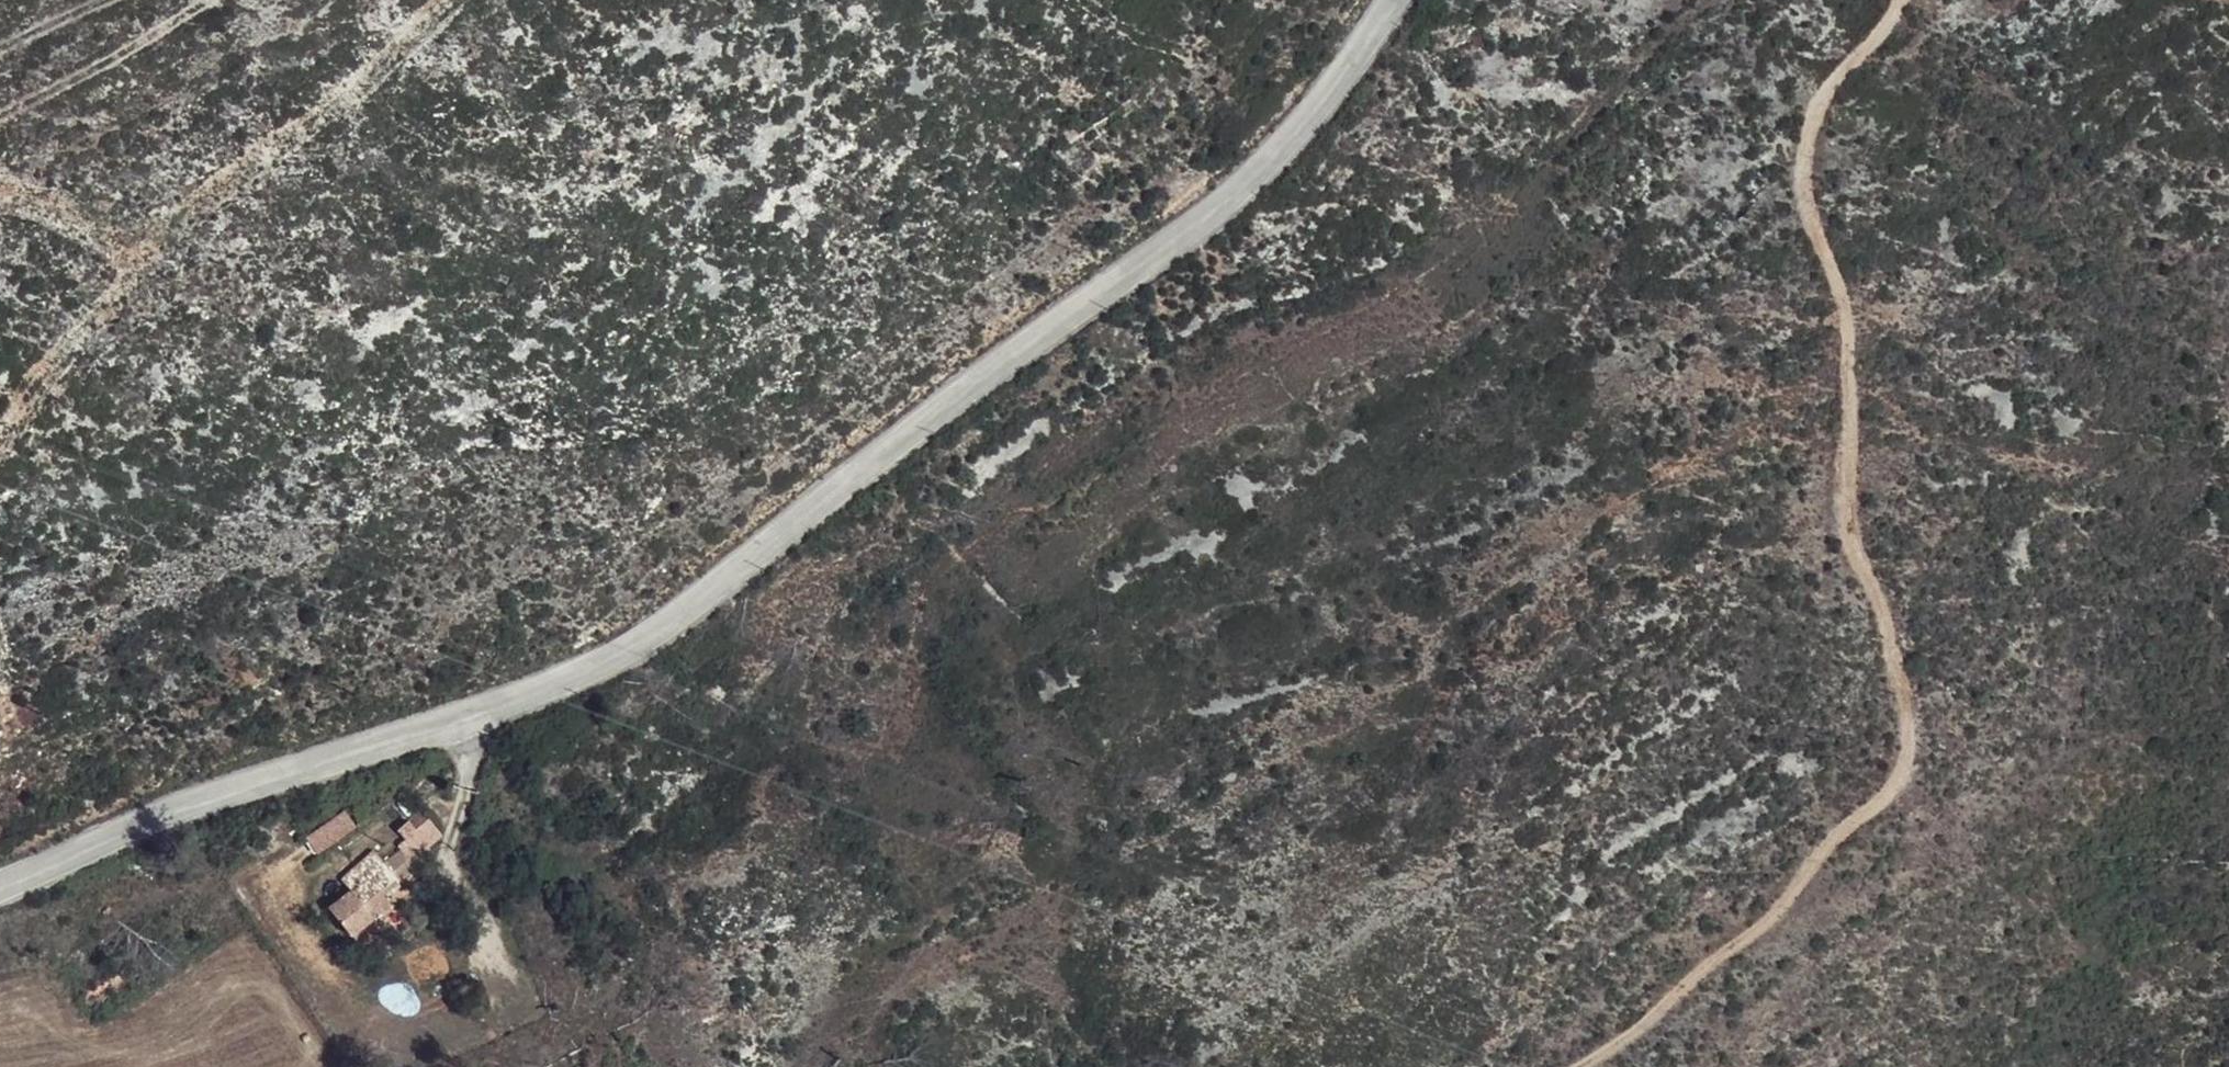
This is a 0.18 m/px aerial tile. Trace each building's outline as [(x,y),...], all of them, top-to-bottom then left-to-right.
[(345,808),(305,836),(318,854),(357,826),(345,808)] [(372,852),(342,874),(350,887),(369,913),(384,901),(381,889),(423,863),(421,849),(438,840),(423,815),(401,831),(390,839),(399,856),(382,864),(372,852)] [(350,887),(328,901),(347,931),(369,913),(350,887)]
